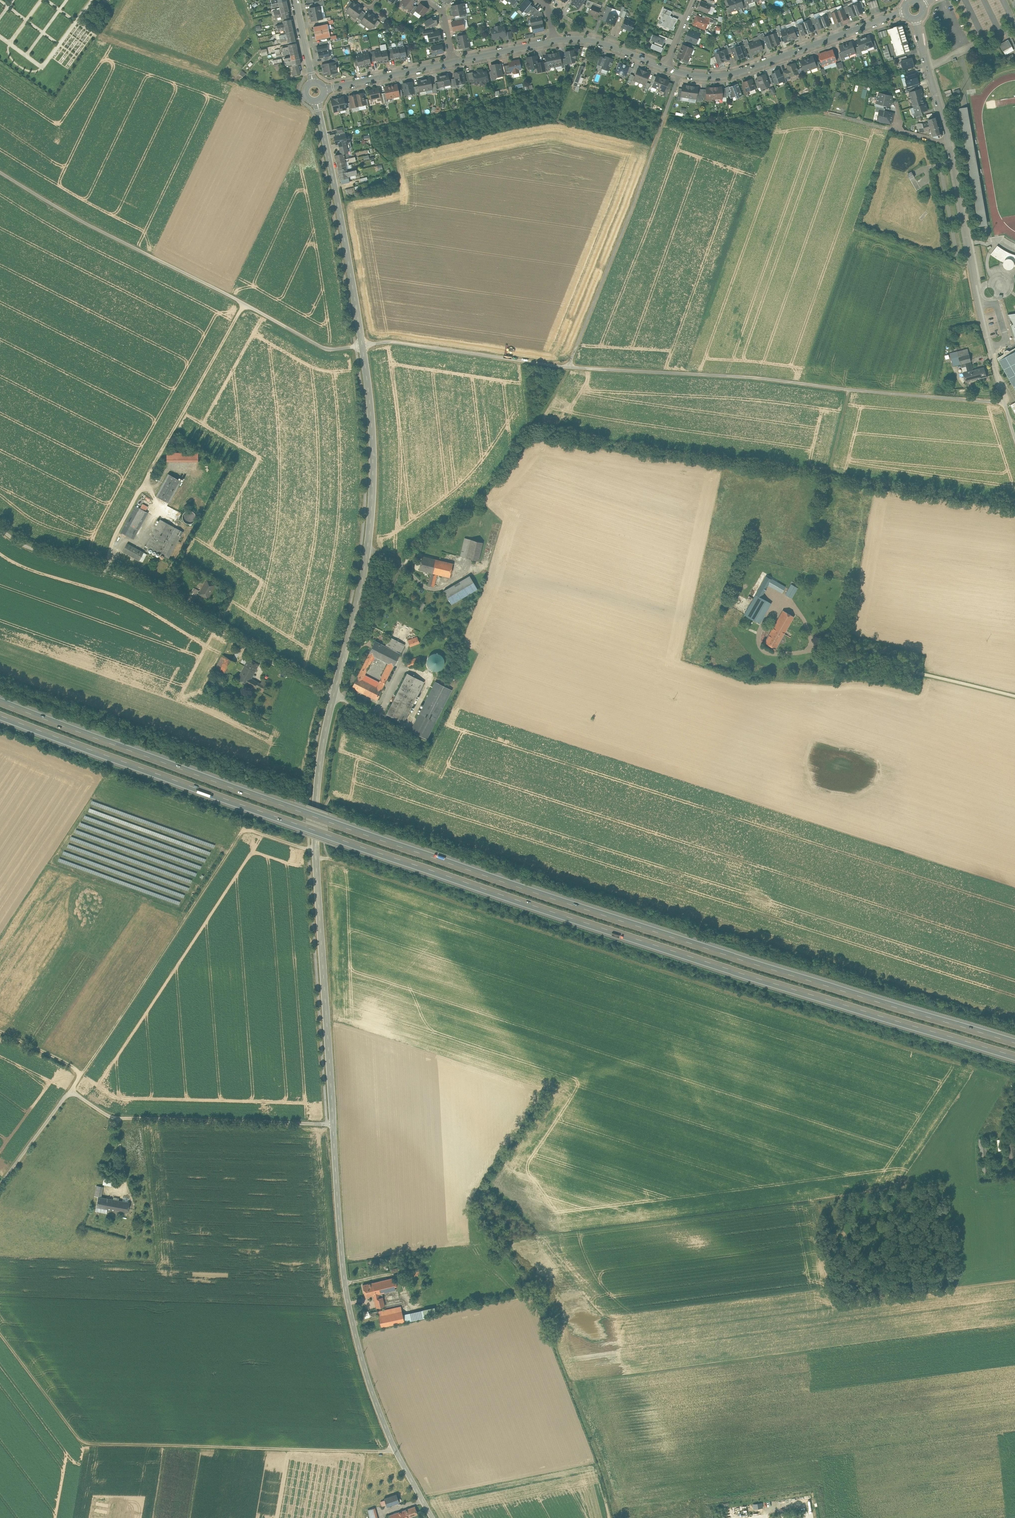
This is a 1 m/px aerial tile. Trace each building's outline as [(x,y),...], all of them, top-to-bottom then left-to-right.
[(402,5),(409,9),(412,5),(415,1),(414,0),(406,0),(402,5)] [(528,0),(525,0),(518,8),(522,12),(524,10),(528,12),(532,7),(533,6),(529,4),(531,2),(528,0)] [(571,3),(578,8),(584,0),(574,0),(571,3)] [(727,1),(729,7),(731,11),(734,10),(737,9),(734,0),(729,0),(727,1)] [(737,9),(740,8),(743,7),(743,6),(742,2),(741,0),(734,0),(737,9)] [(347,9),(346,12),(351,15),(358,5),(353,2),(352,3),(347,9)] [(706,4),(700,2),(698,8),(708,13),(708,11),(709,11),(710,8),(710,7),(710,6),(706,4)] [(428,9),(421,3),(418,7),(415,11),(416,11),(423,16),(428,9)] [(861,8),(859,3),(854,5),(857,15),(863,13),(861,8)] [(597,4),(596,7),(592,5),(591,8),(590,8),(588,13),(593,15),(593,16),(594,15),(597,17),(601,6),(597,4)] [(363,9),(358,5),(351,15),(356,19),(357,17),(362,10),(363,9)] [(848,7),(850,12),(852,17),(857,15),(854,5),(848,7)] [(288,6),(280,8),(280,10),(272,12),(273,15),(274,15),(278,14),(289,11),(288,6)] [(316,7),(309,8),(311,14),(321,12),(320,6),(316,7)] [(540,12),(533,6),(533,8),(532,7),(528,12),(532,15),(533,15),(540,12)] [(618,15),(610,13),(612,8),(607,6),(602,20),(606,21),(610,23),(610,22),(614,23),(614,24),(618,15)] [(672,12),(663,8),(661,13),(662,13),(661,16),(662,17),(661,20),(663,21),(661,25),(667,28),(667,27),(670,28),(670,29),(673,30),(675,27),(674,26),(676,22),(676,23),(678,19),(673,17),(673,18),(671,17),(672,16),(670,16),(672,12)] [(843,9),(837,11),(841,21),(846,19),(845,14),(843,9)] [(832,13),(833,17),(836,23),(841,21),(837,11),(832,13)] [(321,12),(311,14),(312,21),(318,20),(323,19),(323,18),(321,12)] [(362,21),(361,22),(366,26),(373,16),(368,12),(367,14),(362,21)] [(828,19),(826,15),(821,17),(825,27),(830,25),(828,19)] [(373,16),(366,26),(370,29),(372,27),(377,20),(377,19),(373,16)] [(705,19),(697,16),(693,24),(705,29),(708,21),(709,21),(705,19)] [(534,18),(530,19),(532,26),(542,23),(541,17),(534,18)] [(825,27),(821,17),(816,19),(817,23),(819,29),(825,27)] [(433,20),(432,18),(424,22),(426,26),(429,25),(429,27),(438,25),(437,20),(433,20)] [(291,19),(283,21),(283,23),(280,24),(277,25),(277,28),(292,25),(291,19)] [(634,23),(625,19),(622,27),(631,31),(634,23)] [(456,21),(451,22),(453,31),(464,28),(463,20),(462,20),(456,21)] [(811,25),(810,20),(809,20),(804,22),(808,33),(814,31),(811,25)] [(799,24),(800,28),(803,35),(808,33),(804,22),(799,24)] [(542,23),(532,26),(533,32),(544,30),(542,23)] [(328,24),(313,27),(315,33),(329,30),(328,24)] [(902,25),(897,27),(897,26),(894,27),(894,28),(889,29),(891,34),(892,33),(893,37),(905,33),(904,31),(903,28),(903,26),(902,25)] [(504,27),(500,27),(500,26),(495,27),(495,28),(491,29),(493,39),(505,36),(506,36),(505,33),(504,27)] [(795,31),(793,27),(787,29),(791,39),(797,37),(795,31)] [(781,31),(783,35),(785,42),(791,39),(787,29),(781,31)] [(293,30),(285,32),(286,34),(279,35),(280,39),(284,38),(287,37),(294,36),(293,30)] [(329,30),(315,33),(316,40),(330,37),(329,30)] [(886,30),(878,32),(880,38),(888,36),(886,30)] [(433,32),(428,33),(428,35),(429,41),(431,41),(432,42),(434,41),(435,40),(441,39),(439,31),(433,32)] [(692,31),(691,34),(688,32),(685,39),(696,43),(698,37),(699,37),(700,34),(692,31)] [(777,37),(775,33),(770,35),(774,46),(779,44),(777,37)] [(905,33),(893,37),(894,40),(895,39),(896,42),(895,43),(897,49),(898,48),(898,51),(897,52),(898,55),(902,54),(905,53),(910,51),(910,50),(909,48),(909,46),(908,44),(908,43),(907,41),(907,40),(906,38),(906,36),(905,34),(905,33)] [(461,35),(457,36),(458,42),(469,40),(467,34),(461,35)] [(658,37),(652,34),(650,40),(654,42),(654,44),(652,43),(650,48),(661,52),(663,48),(661,47),(662,45),(663,45),(664,42),(665,39),(658,37)] [(668,38),(659,34),(658,37),(665,39),(664,42),(666,43),(668,38)] [(765,37),(764,37),(766,40),(769,48),(774,46),(770,35),(765,37)] [(870,35),(863,38),(867,48),(873,46),(872,42),(870,35)] [(863,38),(857,40),(860,46),(861,50),(864,49),(865,50),(868,48),(867,48),(863,38)] [(469,40),(458,42),(460,49),(462,48),(469,47),(470,46),(469,40)] [(759,40),(754,42),(758,52),(763,50),(760,42),(759,40)] [(1009,41),(1007,42),(1006,41),(999,44),(1003,51),(1004,50),(1006,54),(1013,50),(1012,46),(1009,41)] [(749,44),(749,46),(752,54),(758,52),(754,42),(749,44)] [(854,48),(852,42),(846,44),(849,55),(855,52),(856,52),(854,48)] [(296,43),(288,45),(289,47),(280,49),(281,52),(283,52),(287,51),(297,48),(296,43)] [(320,45),(317,46),(318,52),(328,50),(327,44),(320,45)] [(688,46),(683,44),(680,50),(690,55),(693,49),(688,46)] [(846,44),(839,46),(842,53),(843,57),(849,55),(846,44)] [(404,46),(403,45),(400,46),(399,47),(398,47),(398,46),(401,58),(401,59),(407,58),(406,55),(404,46)] [(442,45),(431,47),(432,48),(431,49),(431,52),(433,53),(433,54),(435,53),(443,52),(442,45)] [(744,49),(742,45),(737,47),(741,58),(746,56),(744,49)] [(397,47),(396,46),(394,46),(393,48),(392,48),(394,57),(395,59),(401,58),(398,46),(397,47)] [(732,49),(733,52),(736,60),(741,58),(737,47),(732,49)] [(386,50),(385,49),(382,50),(381,51),(383,62),(383,63),(389,61),(388,58),(387,50),(386,50)] [(727,54),(725,49),(720,51),(724,61),(729,59),(727,54)] [(885,50),(883,50),(885,59),(887,58),(891,57),(888,49),(885,50)] [(328,50),(318,52),(319,58),(322,57),(330,56),(328,50)] [(379,50),(376,50),(375,51),(374,51),(374,52),(376,60),(377,63),(383,62),(381,51),(381,50),(380,50),(379,50)] [(573,50),(565,52),(566,58),(567,63),(568,63),(574,62),(575,60),(575,58),(576,57),(575,54),(574,54),(573,50)] [(690,55),(680,50),(678,56),(683,59),(688,61),(690,55)] [(833,50),(827,52),(831,63),(832,63),(833,63),(835,63),(836,62),(835,60),(837,60),(833,50)] [(724,61),(720,51),(715,53),(716,56),(718,62),(718,63),(724,61)] [(827,51),(819,54),(823,66),(831,63),(827,52),(827,51)] [(368,53),(367,52),(364,53),(363,54),(365,66),(371,64),(370,61),(369,53),(368,53)] [(559,52),(556,53),(555,53),(552,53),(555,66),(561,65),(562,65),(560,59),(559,52)] [(552,54),(549,54),(548,54),(545,55),(547,62),(548,68),(555,66),(552,53),(552,54)] [(298,54),(291,55),(291,57),(284,58),(285,62),(299,59),(298,54)] [(361,54),(358,55),(357,56),(359,65),(359,68),(365,66),(363,54),(362,54),(363,55),(362,55),(361,54)] [(536,56),(526,58),(527,62),(527,64),(527,66),(528,67),(529,68),(537,67),(538,66),(538,63),(536,56)] [(613,59),(605,56),(605,57),(602,66),(601,68),(609,71),(613,59)] [(816,62),(813,56),(807,58),(811,69),(817,67),(817,66),(816,62)] [(807,58),(801,61),(803,67),(805,71),(811,69),(807,58)] [(907,59),(901,61),(903,69),(915,66),(912,58),(907,59)] [(299,59),(285,62),(285,65),(286,67),(289,66),(288,65),(292,64),(294,71),(299,70),(298,65),(301,64),(299,59)] [(519,60),(508,62),(509,64),(510,71),(511,71),(513,71),(513,72),(515,73),(518,73),(519,71),(518,69),(521,69),(519,60)] [(329,63),(322,64),(322,67),(323,67),(323,68),(323,70),(336,67),(335,62),(335,61),(329,63)] [(544,62),(538,63),(538,66),(537,67),(538,72),(545,71),(545,70),(544,63),(544,62)] [(630,67),(620,63),(618,66),(617,69),(616,72),(619,73),(618,76),(619,76),(621,76),(622,76),(624,76),(625,76),(627,72),(628,69),(629,69),(630,67)] [(795,63),(789,65),(790,66),(789,68),(788,68),(788,69),(790,75),(791,77),(793,76),(795,77),(796,74),(799,74),(797,70),(798,69),(797,67),(796,67),(795,63)] [(500,64),(497,65),(496,64),(492,65),(493,71),(494,76),(502,75),(502,76),(500,64)] [(581,65),(575,81),(578,82),(584,67),(581,65)] [(336,67),(323,70),(323,71),(324,71),(324,72),(323,72),(324,75),(332,74),(338,72),(337,72),(336,67)] [(644,71),(638,68),(633,79),(639,82),(644,71)] [(780,74),(778,69),(774,71),(774,72),(772,73),(772,75),(775,84),(778,83),(783,82),(783,83),(786,81),(785,78),(783,73),(780,74)] [(463,71),(454,73),(455,78),(457,84),(465,83),(463,71)] [(473,71),(466,73),(468,81),(471,81),(472,83),(475,83),(473,73),(473,71)] [(473,73),(475,83),(475,84),(488,81),(486,71),(473,73)] [(649,73),(644,71),(639,82),(645,84),(649,73)] [(765,74),(757,77),(758,79),(755,80),(758,88),(763,86),(763,88),(764,88),(766,88),(768,88),(768,86),(769,86),(765,74)] [(906,77),(905,77),(907,81),(906,81),(908,86),(912,85),(918,83),(919,83),(918,79),(917,79),(915,74),(906,77)] [(653,85),(652,86),(655,87),(656,89),(658,90),(662,78),(656,76),(656,77),(653,85)] [(430,78),(424,79),(426,90),(432,89),(431,84),(430,78)] [(669,81),(662,78),(658,90),(660,90),(661,90),(664,91),(666,87),(668,82),(669,81)] [(426,90),(424,79),(417,80),(418,86),(420,91),(426,90)] [(751,79),(743,82),(746,90),(747,91),(748,91),(755,88),(751,79)] [(411,82),(403,83),(405,95),(414,93),(413,87),(411,82)] [(738,84),(729,87),(729,86),(725,87),(726,88),(727,96),(729,95),(730,98),(736,96),(737,99),(739,98),(739,97),(742,96),(738,84)] [(397,85),(391,86),(393,97),(399,96),(399,95),(398,90),(397,85)] [(686,85),(682,85),(682,89),(681,97),(688,98),(690,86),(687,85),(686,85)] [(391,86),(384,87),(386,93),(387,98),(393,97),(391,86)] [(693,86),(690,86),(688,98),(696,99),(696,95),(697,89),(698,87),(694,86),(693,86)] [(713,87),(710,87),(706,88),(706,89),(706,98),(707,100),(714,99),(714,87),(713,87)] [(721,87),(717,87),(714,87),(714,99),(722,99),(722,97),(721,88),(721,87)] [(915,90),(909,92),(911,99),(922,95),(923,95),(921,88),(915,90)] [(379,89),(369,91),(370,99),(374,98),(374,99),(377,98),(377,97),(380,97),(379,89)] [(893,96),(879,92),(878,98),(891,101),(893,96)] [(363,93),(356,94),(359,106),(365,105),(366,104),(364,99),(363,93)] [(356,94),(349,96),(351,102),(352,107),(359,106),(356,94)] [(922,95),(911,99),(914,107),(925,104),(922,95)] [(344,97),(337,98),(340,110),(346,109),(346,108),(344,97)] [(337,98),(331,99),(334,111),(340,110),(337,98)] [(891,101),(878,98),(876,103),(884,105),(890,107),(891,101)] [(925,104),(914,107),(916,114),(922,112),(928,110),(925,104)] [(885,111),(880,110),(879,112),(877,120),(880,121),(880,122),(883,123),(885,122),(891,123),(893,114),(885,111)] [(937,117),(928,119),(929,123),(927,124),(927,122),(923,124),(923,127),(924,128),(930,126),(938,123),(937,117)] [(938,123),(930,126),(924,128),(925,132),(929,130),(931,130),(932,132),(940,129),(938,123)] [(349,136),(346,137),(345,134),(334,137),(336,144),(340,143),(340,145),(350,143),(350,141),(349,136)] [(346,145),(339,146),(341,154),(335,155),(336,161),(349,158),(346,145)] [(349,158),(336,161),(338,167),(346,165),(345,162),(348,161),(348,162),(353,161),(352,158),(349,158)] [(356,169),(339,173),(341,179),(349,178),(348,176),(357,174),(356,169)] [(920,188),(912,172),(908,174),(916,190),(920,188)] [(1003,251),(999,248),(997,247),(991,254),(995,257),(998,259),(1001,261),(1004,262),(1004,264),(1004,266),(1006,267),(1007,268),(1009,269),(1011,268),(1012,267),(1013,266),(1014,266),(1014,256),(1012,261),(1011,260),(1010,259),(1009,259),(1008,259),(1010,254),(1007,253),(1003,251)] [(1014,389),(1014,348),(1010,351),(1007,350),(1004,351),(1004,354),(997,358),(999,360),(1014,389)] [(957,351),(950,353),(953,366),(961,364),(959,357),(957,351)] [(969,354),(959,357),(961,364),(965,363),(971,361),(971,362),(971,361),(969,354)] [(968,371),(963,373),(965,382),(987,377),(984,367),(973,370),(968,371)] [(167,452),(167,460),(199,460),(199,452),(167,452)] [(168,474),(156,496),(169,503),(182,481),(168,474)] [(140,508),(136,505),(128,519),(139,525),(146,511),(148,507),(143,504),(140,508)] [(195,520),(196,517),(195,514),(194,512),(192,511),(189,510),(187,511),(184,512),(183,515),(183,517),(183,520),(185,522),(187,523),(189,524),(192,523),(194,522),(195,520)] [(139,525),(128,519),(121,532),(132,538),(139,525)] [(161,519),(146,546),(160,553),(174,527),(161,519)] [(174,527),(160,553),(168,558),(183,531),(174,527)] [(465,538),(460,556),(466,558),(471,539),(465,538)] [(483,542),(471,539),(466,558),(479,561),(483,542)] [(144,552),(127,543),(123,551),(140,560),(144,552)] [(440,560),(422,556),(419,570),(431,573),(436,574),(440,560)] [(453,563),(440,560),(436,574),(437,574),(450,577),(453,563)] [(431,573),(428,585),(434,587),(437,574),(436,574),(431,573)] [(470,576),(444,591),(451,604),(477,588),(470,576)] [(766,576),(756,594),(761,597),(768,584),(771,579),(766,576)] [(779,584),(771,579),(768,584),(776,589),(779,584)] [(207,580),(199,594),(208,598),(215,584),(207,580)] [(785,587),(779,584),(776,589),(782,592),(785,587)] [(797,588),(791,584),(785,594),(791,598),(797,588)] [(756,594),(744,614),(756,621),(761,612),(767,601),(761,597),(756,594)] [(767,601),(761,612),(765,614),(771,603),(767,601)] [(794,616),(783,610),(774,626),(784,632),(794,616)] [(761,612),(756,621),(759,623),(765,614),(761,612)] [(784,632),(774,626),(765,642),(775,648),(784,632)] [(450,634),(441,628),(439,630),(437,632),(437,633),(446,639),(450,634)] [(405,644),(390,637),(385,646),(387,647),(400,654),(405,644)] [(417,637),(408,640),(410,646),(419,643),(417,637)] [(385,646),(375,641),(369,653),(368,657),(373,659),(375,656),(380,659),(387,647),(385,646)] [(400,654),(387,647),(380,659),(388,663),(393,666),(394,666),(400,654)] [(235,662),(223,655),(216,666),(229,674),(235,662)] [(420,656),(406,661),(408,666),(421,662),(420,656)] [(368,657),(357,677),(362,679),(364,675),(366,671),(367,670),(371,661),(372,661),(373,659),(368,657)] [(441,667),(441,664),(441,661),(439,659),(437,657),(434,657),(431,657),(428,659),(427,662),(426,664),(427,667),(429,670),(431,671),(434,672),(437,671),(439,670),(441,667)] [(259,664),(249,658),(245,665),(255,671),(259,664)] [(388,663),(381,678),(386,681),(386,680),(393,666),(388,663)] [(245,665),(238,679),(248,684),(251,678),(255,671),(245,665)] [(407,673),(396,696),(407,701),(413,691),(419,679),(407,673)] [(362,679),(357,677),(352,687),(377,700),(382,689),(377,686),(372,684),(370,683),(367,681),(362,679)] [(258,682),(251,678),(248,684),(254,688),(258,682)] [(260,683),(258,682),(254,688),(262,693),(269,681),(263,678),(260,683)] [(419,679),(413,691),(418,694),(424,682),(419,679)] [(435,682),(411,730),(427,738),(451,690),(435,682)] [(407,701),(403,711),(408,713),(418,694),(413,691),(407,701)] [(407,701),(396,696),(387,714),(398,719),(403,711),(407,701)] [(408,713),(403,711),(398,719),(387,714),(404,722),(408,713)] [(1013,1134),(1007,1135),(1010,1161),(1014,1161),(1014,1149),(1013,1134)] [(990,1174),(985,1138),(979,1139),(983,1175),(990,1174)] [(101,1197),(95,1196),(93,1206),(96,1207),(107,1209),(108,1204),(116,1205),(117,1200),(101,1197)] [(130,1202),(117,1200),(116,1205),(108,1204),(107,1209),(119,1211),(128,1213),(130,1202)] [(393,1277),(373,1282),(376,1294),(379,1294),(382,1293),(396,1289),(395,1286),(397,1285),(396,1281),(394,1281),(393,1277)] [(373,1282),(363,1285),(366,1297),(373,1295),(376,1294),(373,1282)] [(379,1297),(379,1294),(376,1294),(373,1295),(376,1307),(385,1305),(383,1296),(379,1297)] [(401,1306),(377,1311),(378,1315),(378,1316),(402,1311),(401,1306)] [(423,1310),(403,1314),(405,1322),(424,1317),(423,1310)] [(402,1311),(378,1316),(381,1327),(405,1322),(403,1314),(402,1311)] [(396,1493),(384,1498),(385,1500),(386,1504),(387,1506),(399,1502),(396,1493)] [(415,1506),(405,1510),(408,1517),(418,1514),(415,1506)] [(390,1515),(391,1517),(408,1517),(405,1510),(390,1515)]
